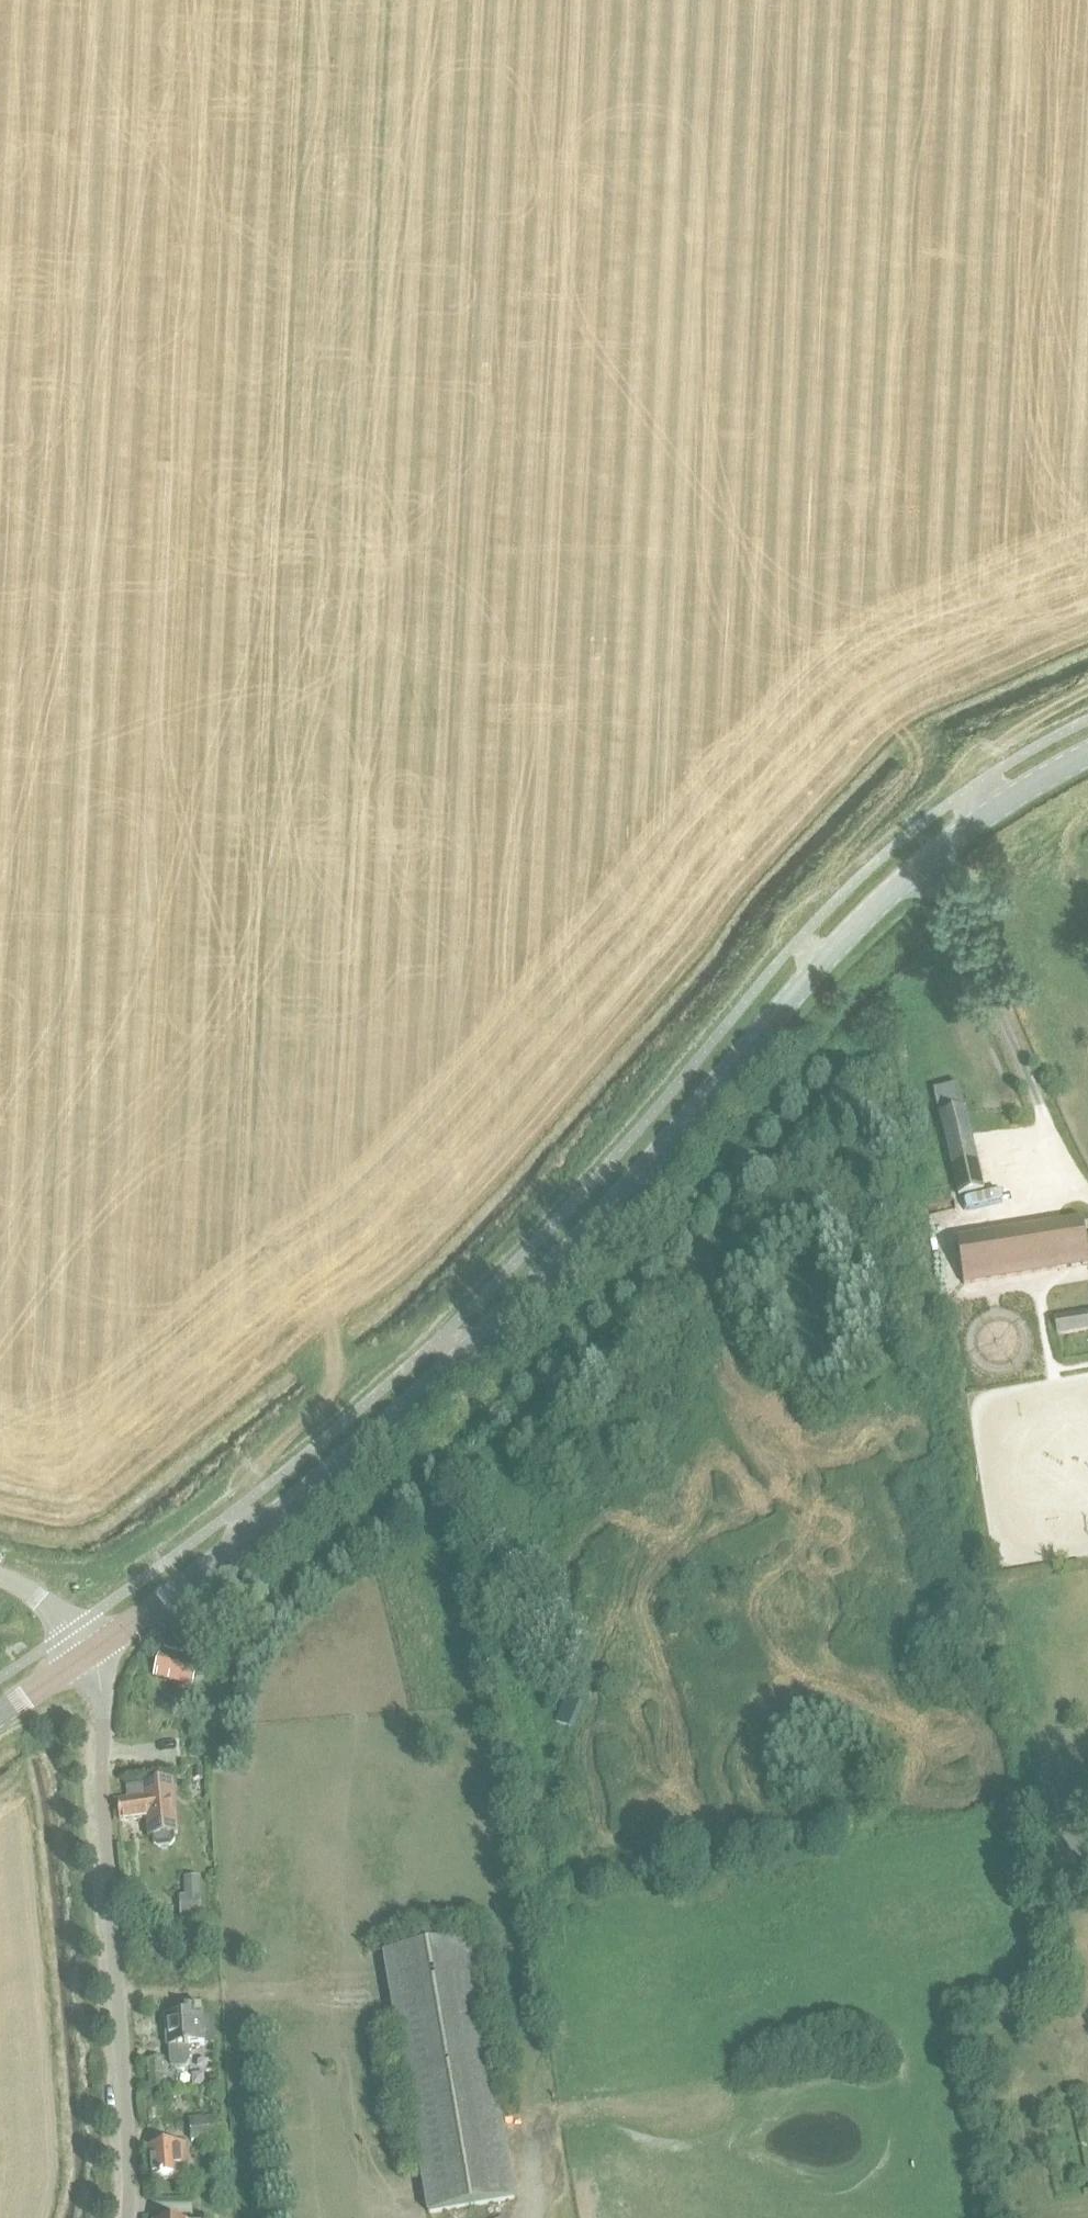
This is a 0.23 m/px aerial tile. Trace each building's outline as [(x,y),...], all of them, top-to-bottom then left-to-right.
[(940,1116),(959,1197),(986,1191),(967,1110),(940,1116)] [(964,1285),(1087,1265),(1087,1248),(1084,1219),(957,1240),(964,1285)] [(1058,1335),(1087,1330),(1087,1312),(1055,1318),(1058,1335)] [(162,1650),(154,1677),(193,1688),(201,1661),(162,1650)] [(120,1822),(146,1819),(148,1840),(153,1839),(153,1844),(159,1849),(171,1848),(175,1842),(175,1837),(180,1836),(174,1783),(127,1788),(128,1800),(118,1800),(120,1822)] [(180,1897),(180,1923),(201,1923),(201,1878),(185,1878),(185,1897),(180,1897)] [(384,1954),(428,2214),(518,2198),(473,1939),(384,1954)] [(171,2065),(174,2068),(186,2068),(189,2064),(188,2046),(204,2045),(202,2008),(185,2009),(186,2016),(167,2017),(168,2047),(170,2046),(171,2065)] [(148,2060),(150,2087),(164,2086),(162,2059),(148,2060)] [(219,2140),(217,2120),(190,2122),(192,2142),(219,2140)] [(180,2146),(150,2149),(150,2150),(153,2180),(187,2177),(186,2157),(181,2157),(180,2146)]
